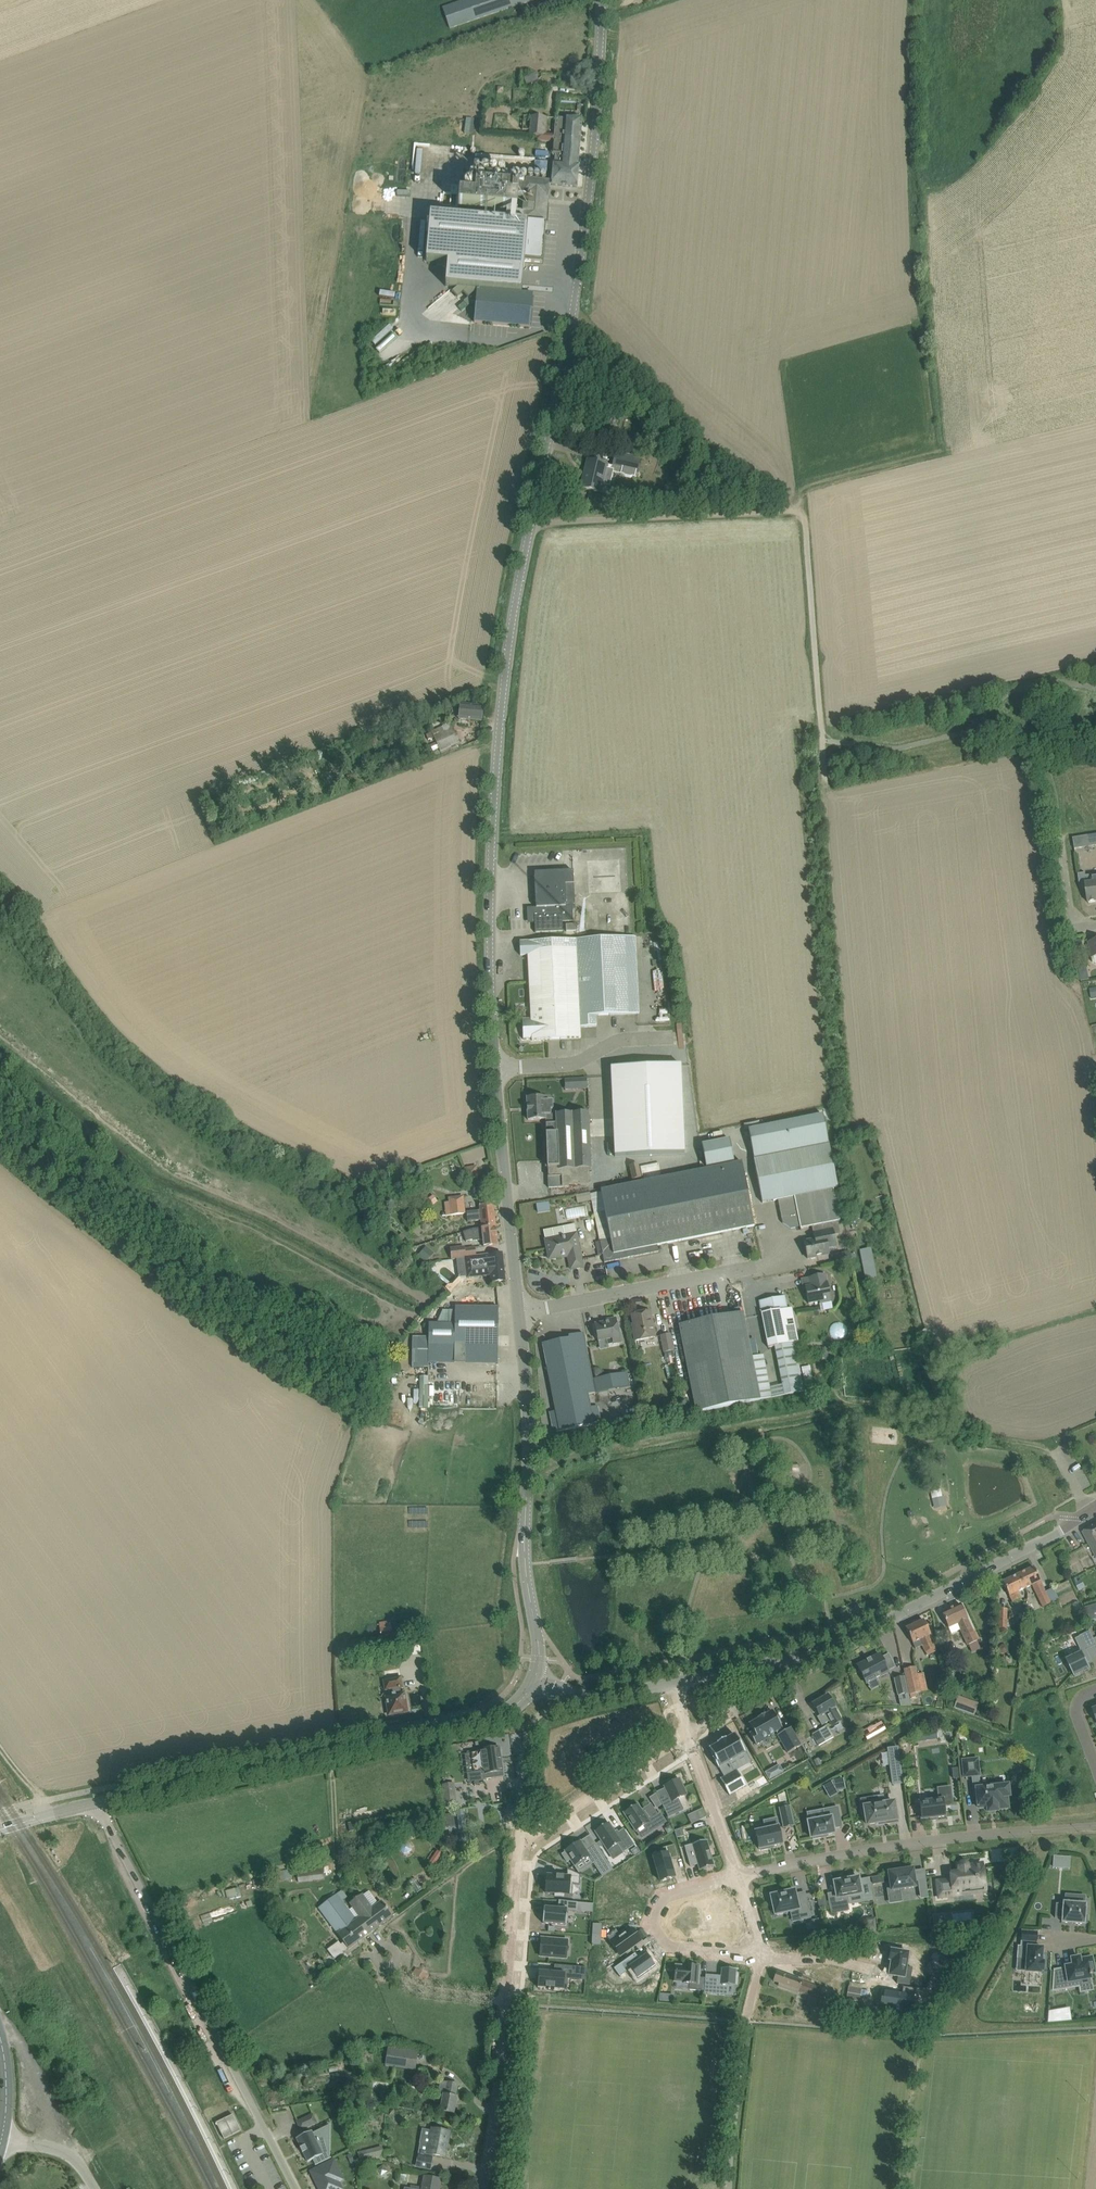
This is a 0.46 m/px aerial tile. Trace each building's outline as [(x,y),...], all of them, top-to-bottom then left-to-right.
[(450,29),(534,0),(466,0),(443,8),(450,29)] [(536,72),(523,77),(526,85),(539,80),(536,72)] [(522,130),(530,130),(530,136),(545,137),(546,118),(524,116),(522,130)] [(556,118),(553,154),(562,155),(579,156),(582,120),(565,119),(556,118)] [(562,155),(553,154),(553,155),(555,155),(555,163),(554,163),(552,185),(577,187),(579,166),(578,165),(579,156),(562,155)] [(543,261),(549,182),(509,179),(508,187),(476,185),(475,196),(459,194),(458,207),(507,211),(506,222),(430,215),(426,262),(447,264),(445,287),(477,289),(478,286),(511,289),(522,290),(525,259),(543,261)] [(478,286),(477,289),(475,323),(530,328),(533,291),(522,290),(511,289),(478,286)] [(611,440),(613,432),(606,431),(604,439),(611,440)] [(613,467),(636,473),(638,473),(641,460),(616,454),(613,467)] [(588,461),(582,488),(600,492),(602,485),(610,487),(614,471),(621,473),(621,474),(623,475),(625,476),(630,477),(632,477),(635,478),(636,473),(613,467),(613,466),(588,461)] [(459,719),(482,721),(483,707),(461,705),(459,719)] [(440,750),(440,751),(460,742),(451,724),(432,732),(435,738),(440,750)] [(435,738),(432,732),(426,735),(428,741),(435,738)] [(348,782),(355,779),(353,774),(346,776),(348,782)] [(532,908),(532,918),(535,917),(536,933),(563,931),(563,924),(573,924),(573,908),(566,908),(565,879),(564,879),(564,872),(535,873),(536,908),(532,908)] [(1079,877),(1080,887),(1086,886),(1089,903),(1095,902),(1095,874),(1091,875),(1093,883),(1087,883),(1086,876),(1079,877)] [(577,939),(580,1028),(597,1027),(596,1016),(639,1014),(636,936),(577,939)] [(529,955),(532,1019),(523,1020),(524,1039),(533,1039),(533,1041),(581,1038),(580,1028),(577,939),(520,942),(521,956),(529,955)] [(681,1064),(611,1067),(611,1068),(615,1156),(615,1157),(685,1154),(681,1064)] [(587,1078),(576,1079),(576,1089),(587,1089),(587,1078)] [(528,1120),(546,1119),(551,1119),(551,1114),(550,1110),(553,1110),(552,1102),(546,1102),(545,1097),(527,1098),(528,1120)] [(551,1119),(546,1119),(549,1188),(571,1187),(571,1184),(590,1183),(589,1169),(591,1169),(588,1113),(551,1114),(551,1119)] [(823,1114),(748,1129),(763,1203),(778,1200),(783,1224),(791,1229),(800,1227),(801,1230),(802,1230),(801,1229),(840,1221),(834,1189),(838,1188),(823,1114)] [(730,1139),(702,1144),(706,1168),(734,1162),(730,1139)] [(742,1162),(672,1176),(684,1240),(755,1226),(742,1162)] [(630,1166),(633,1180),(641,1178),(638,1164),(630,1166)] [(467,1167),(469,1176),(478,1174),(476,1165),(467,1167)] [(405,1176),(408,1184),(417,1181),(415,1173),(405,1176)] [(684,1240),(672,1176),(601,1190),(602,1192),(591,1194),(600,1241),(604,1263),(659,1252),(658,1245),(684,1240)] [(433,1195),(427,1199),(432,1205),(438,1201),(433,1195)] [(467,1212),(468,1222),(481,1221),(482,1228),(482,1229),(496,1227),(493,1204),(493,1205),(492,1198),(480,1199),(480,1205),(479,1205),(480,1211),(467,1212)] [(453,1202),(454,1215),(465,1214),(463,1201),(453,1202)] [(583,1267),(575,1224),(544,1231),(549,1259),(568,1256),(571,1269),(583,1267)] [(474,1241),(483,1240),(484,1247),(498,1246),(496,1227),(482,1229),(482,1228),(473,1229),(463,1232),(466,1242),(473,1240),(474,1241)] [(815,1240),(805,1242),(808,1259),(829,1254),(828,1247),(837,1246),(833,1229),(813,1233),(815,1240)] [(402,1233),(399,1236),(396,1241),(408,1250),(411,1246),(413,1243),(402,1233)] [(426,1263),(435,1254),(427,1246),(418,1256),(426,1263)] [(464,1258),(476,1257),(475,1248),(465,1249),(465,1247),(450,1248),(451,1260),(464,1258)] [(850,1251),(843,1252),(845,1261),(852,1260),(850,1251)] [(505,1281),(502,1253),(476,1257),(464,1258),(466,1277),(492,1274),(493,1282),(505,1281)] [(866,1280),(867,1280),(877,1278),(874,1263),(865,1265),(863,1265),(866,1280)] [(809,1278),(811,1286),(806,1287),(809,1304),(820,1302),(820,1304),(831,1302),(828,1283),(827,1283),(826,1274),(809,1278)] [(795,1343),(799,1342),(792,1308),(787,1309),(786,1300),(782,1297),(763,1301),(760,1305),(761,1312),(768,1348),(775,1347),(795,1343)] [(455,1324),(429,1324),(428,1363),(498,1364),(499,1307),(455,1307),(455,1324)] [(632,1315),(635,1330),(633,1330),(635,1341),(656,1337),(653,1322),(651,1312),(632,1315)] [(743,1313),(711,1319),(728,1406),(760,1400),(771,1398),(762,1356),(752,1358),(743,1313)] [(612,1339),(613,1344),(621,1343),(616,1318),(608,1320),(607,1322),(595,1325),(599,1341),(612,1339)] [(728,1406),(711,1319),(679,1325),(696,1413),(728,1406)] [(569,1339),(543,1344),(556,1411),(550,1412),(553,1428),(556,1428),(557,1432),(594,1425),(588,1394),(630,1386),(627,1372),(593,1379),(584,1333),(569,1336),(569,1339)] [(663,1352),(674,1351),(671,1336),(660,1338),(663,1352)] [(775,1347),(784,1395),(804,1392),(795,1343),(775,1347)] [(429,1377),(420,1377),(420,1396),(428,1396),(429,1377)] [(931,1491),(933,1500),(935,1509),(946,1506),(944,1497),(941,1498),(940,1490),(931,1491)] [(1092,1547),(1095,1555),(1095,1525),(1083,1532),(1092,1547)] [(1034,1567),(1018,1575),(1025,1589),(1032,1585),(1035,1591),(1043,1588),(1040,1581),(1041,1581),(1034,1567)] [(1025,1589),(1018,1575),(1003,1582),(1009,1596),(1010,1596),(1013,1602),(1021,1599),(1018,1592),(1025,1589)] [(1082,1580),(1075,1584),(1079,1591),(1086,1587),(1082,1580)] [(1051,1603),(1059,1600),(1053,1588),(1046,1592),(1051,1603)] [(1038,1596),(1043,1607),(1051,1603),(1046,1592),(1038,1596)] [(961,1604),(942,1613),(952,1635),(960,1631),(967,1645),(978,1641),(961,1604)] [(998,1628),(1006,1628),(1007,1608),(998,1608),(998,1628)] [(924,1620),(906,1629),(916,1649),(923,1646),(927,1655),(935,1652),(934,1649),(935,1648),(929,1636),(931,1635),(924,1620)] [(391,1627),(380,1628),(381,1638),(392,1636),(391,1627)] [(1075,1676),(1091,1669),(1087,1662),(1091,1660),(1086,1650),(1095,1645),(1095,1644),(1091,1632),(1081,1636),(1081,1637),(1077,1639),(1082,1650),(1073,1654),(1075,1657),(1068,1660),(1075,1676)] [(880,1654),(857,1666),(867,1684),(889,1672),(888,1671),(895,1667),(889,1654),(882,1658),(880,1654)] [(916,1667),(904,1669),(909,1695),(910,1695),(911,1698),(917,1697),(916,1693),(928,1691),(924,1673),(918,1674),(916,1667)] [(894,1679),(898,1696),(908,1693),(904,1676),(894,1679)] [(400,1688),(403,1687),(401,1677),(384,1680),(385,1690),(388,1690),(390,1697),(387,1697),(390,1715),(407,1711),(404,1694),(401,1695),(400,1688)] [(813,1704),(826,1726),(831,1723),(833,1726),(842,1720),(834,1708),(835,1708),(828,1695),(813,1704)] [(979,1703),(958,1696),(954,1708),(975,1715),(979,1703)] [(782,1728),(772,1711),(749,1724),(754,1732),(750,1734),(757,1746),(769,1739),(768,1737),(776,1733),(778,1735),(784,1732),(782,1728)] [(827,1725),(812,1734),(819,1746),(834,1737),(827,1725)] [(778,1735),(787,1754),(801,1745),(791,1728),(784,1732),(778,1735)] [(871,1736),(867,1730),(862,1734),(866,1740),(871,1736)] [(936,1730),(917,1733),(918,1742),(937,1739),(936,1730)] [(735,1735),(709,1749),(714,1759),(713,1760),(718,1770),(721,1768),(726,1777),(720,1780),(730,1797),(746,1788),(736,1771),(735,1771),(730,1763),(746,1754),(735,1735)] [(584,1746),(587,1755),(595,1752),(592,1744),(584,1746)] [(468,1756),(466,1756),(469,1782),(494,1778),(494,1779),(504,1777),(500,1748),(467,1752),(468,1756)] [(1007,1796),(1009,1796),(1008,1785),(987,1787),(987,1785),(979,1786),(978,1776),(979,1775),(978,1759),(962,1760),(964,1777),(973,1776),(975,1799),(977,1799),(979,1811),(988,1810),(988,1812),(998,1811),(997,1809),(1008,1807),(1007,1796)] [(900,1764),(890,1766),(893,1784),(903,1783),(900,1764)] [(771,1769),(765,1773),(769,1781),(776,1777),(771,1769)] [(750,1777),(757,1789),(768,1782),(761,1770),(750,1777)] [(670,1798),(661,1802),(668,1817),(683,1810),(678,1799),(687,1795),(679,1779),(665,1786),(670,1798)] [(844,1779),(833,1781),(835,1792),(846,1790),(844,1779)] [(456,1782),(442,1784),(445,1803),(458,1801),(456,1782)] [(939,1799),(919,1801),(922,1821),(930,1820),(929,1819),(946,1817),(944,1806),(953,1805),(952,1798),(950,1787),(938,1788),(939,1799)] [(866,1815),(867,1825),(887,1822),(887,1824),(897,1822),(894,1802),(884,1804),(883,1799),(874,1800),(874,1798),(861,1800),(864,1815),(866,1815)] [(644,1810),(642,1812),(637,1804),(624,1813),(636,1831),(644,1826),(649,1833),(666,1822),(660,1814),(658,1816),(651,1805),(644,1810)] [(780,1809),(784,1827),(793,1825),(789,1807),(780,1809)] [(824,1809),(826,1818),(808,1821),(811,1838),(813,1838),(813,1839),(821,1838),(821,1836),(835,1833),(834,1828),(842,1827),(838,1807),(824,1809)] [(701,1819),(707,1817),(703,1808),(697,1811),(701,1819)] [(457,1811),(459,1830),(465,1829),(463,1810),(457,1811)] [(608,1823),(596,1831),(601,1840),(604,1844),(608,1851),(618,1845),(623,1853),(634,1846),(624,1829),(618,1832),(617,1830),(614,1832),(608,1823)] [(670,1825),(664,1828),(667,1834),(673,1830),(670,1825)] [(783,1844),(779,1827),(755,1832),(759,1849),(761,1849),(761,1851),(768,1849),(768,1847),(783,1844)] [(682,1829),(675,1831),(677,1838),(684,1836),(682,1829)] [(397,1839),(388,1842),(389,1848),(399,1845),(397,1839)] [(566,1852),(562,1855),(567,1862),(571,1860),(579,1873),(580,1872),(576,1865),(589,1857),(602,1877),(613,1870),(598,1848),(596,1844),(586,1850),(580,1842),(565,1851),(566,1852)] [(695,1844),(683,1847),(689,1867),(697,1865),(698,1870),(698,1871),(714,1867),(714,1866),(713,1866),(708,1849),(698,1852),(695,1844)] [(678,1857),(674,1845),(661,1849),(663,1855),(654,1857),(660,1881),(675,1877),(670,1860),(678,1857)] [(637,1848),(631,1851),(634,1856),(640,1852),(637,1848)] [(437,1851),(430,1863),(434,1865),(441,1854),(437,1851)] [(1054,1857),(1054,1867),(1069,1868),(1069,1858),(1054,1857)] [(986,1892),(982,1864),(967,1866),(966,1865),(966,1864),(965,1864),(963,1864),(962,1864),(961,1864),(960,1865),(960,1866),(959,1867),(960,1872),(951,1874),(952,1880),(937,1882),(939,1897),(953,1895),(953,1890),(973,1887),(974,1894),(986,1892)] [(297,1871),(299,1882),(325,1878),(323,1867),(297,1871)] [(916,1887),(913,1869),(888,1872),(890,1883),(886,1883),(888,1895),(901,1893),(901,1889),(916,1887)] [(547,1876),(546,1894),(555,1894),(554,1898),(565,1899),(565,1895),(572,1896),(573,1885),(579,1886),(580,1878),(580,1875),(567,1870),(567,1871),(567,1878),(547,1876)] [(872,1891),(884,1890),(884,1875),(871,1875),(872,1891)] [(847,1877),(847,1880),(834,1882),(836,1893),(828,1894),(832,1914),(849,1911),(848,1904),(850,1904),(849,1898),(861,1895),(857,1876),(847,1877)] [(925,1880),(918,1881),(920,1899),(928,1898),(925,1880)] [(370,1933),(359,1918),(356,1920),(342,1901),(348,1897),(342,1890),(319,1908),(338,1934),(348,1949),(370,1933)] [(805,1892),(796,1894),(795,1890),(780,1893),(780,1891),(771,1893),(772,1895),(770,1896),(771,1897),(768,1898),(770,1906),(773,1905),(775,1915),(798,1910),(801,1920),(810,1918),(805,1892)] [(372,1909),(362,1895),(349,1904),(359,1918),(370,1933),(392,1916),(382,1902),(372,1909)] [(558,1909),(544,1908),(543,1923),(566,1925),(567,1910),(577,1911),(577,1903),(559,1901),(558,1909)] [(1056,1904),(1055,1918),(1063,1918),(1062,1923),(1084,1924),(1084,1923),(1087,1923),(1087,1916),(1085,1916),(1085,1905),(1064,1903),(1064,1904),(1056,1904)] [(944,1913),(933,1914),(934,1926),(945,1925),(944,1913)] [(823,1933),(820,1918),(811,1920),(814,1935),(823,1933)] [(1037,1932),(1022,1931),(1021,1946),(1018,1946),(1017,1958),(1027,1958),(1026,1972),(1041,1973),(1041,1972),(1043,1972),(1044,1962),(1042,1962),(1043,1948),(1035,1947),(1035,1942),(1036,1942),(1037,1932)] [(624,1932),(610,1942),(620,1956),(641,1941),(634,1932),(627,1937),(624,1932)] [(542,1938),(540,1956),(566,1959),(567,1940),(542,1938)] [(917,1949),(930,1948),(930,1943),(930,1940),(916,1941),(916,1944),(917,1949)] [(891,1962),(889,1976),(898,1978),(897,1984),(910,1986),(912,1969),(906,1968),(908,1954),(891,1951),(889,1962),(891,1962)] [(636,1954),(635,1953),(614,1968),(620,1977),(620,1976),(630,1968),(631,1969),(638,1979),(655,1967),(651,1960),(646,1954),(639,1959),(638,1960),(635,1955),(636,1954)] [(1055,1970),(1053,1991),(1080,1986),(1079,1981),(1091,1979),(1090,1975),(1092,1975),(1092,1974),(1095,1973),(1092,1957),(1080,1959),(1080,1957),(1071,1959),(1072,1965),(1065,1967),(1065,1969),(1055,1970)] [(689,1990),(704,1991),(705,1978),(699,1978),(700,1967),(699,1967),(699,1965),(691,1964),(691,1966),(683,1966),(676,1965),(675,1982),(682,1983),(690,1983),(689,1990)] [(539,1971),(538,1988),(564,1990),(565,1974),(572,1974),(573,1966),(559,1965),(558,1973),(554,1972),(539,1971)] [(572,1974),(572,1977),(585,1978),(586,1968),(573,1966),(572,1974)] [(416,1968),(412,1976),(425,1983),(429,1976),(416,1968)] [(706,1974),(704,1994),(705,1994),(705,1992),(728,1994),(729,1985),(735,1985),(736,1970),(721,1969),(721,1976),(707,1975),(707,1974),(706,1974)] [(779,1983),(778,1986),(814,1999),(819,1987),(777,1972),(773,1981),(779,1983)] [(881,1999),(879,2008),(896,2011),(899,2012),(899,2013),(912,2015),(914,2004),(913,2004),(915,1989),(903,1987),(902,1994),(884,1990),(884,1994),(883,1999),(881,1999)] [(847,1989),(845,2009),(858,2010),(860,1990),(847,1989)] [(860,2001),(859,2019),(869,2020),(871,2001),(860,2001)] [(1053,2010),(1053,2022),(1062,2021),(1062,2009),(1053,2010)] [(389,2048),(387,2062),(416,2066),(418,2052),(389,2048)] [(457,2084),(439,2081),(437,2093),(444,2094),(441,2111),(454,2113),(457,2097),(455,2097),(457,2084)] [(233,2115),(216,2123),(224,2139),(241,2131),(233,2115)] [(312,2115),(297,2122),(301,2129),(316,2122),(312,2115)] [(423,2129),(417,2161),(432,2163),(433,2155),(445,2157),(450,2132),(432,2129),(432,2131),(423,2129)] [(311,2131),(296,2139),(301,2148),(300,2148),(302,2153),(303,2153),(308,2162),(313,2159),(316,2164),(315,2165),(331,2158),(331,2157),(329,2158),(322,2132),(314,2136),(311,2131)] [(382,2147),(357,2154),(359,2160),(367,2158),(367,2160),(372,2158),(372,2161),(378,2159),(379,2163),(386,2161),(382,2147)] [(320,2188),(344,2188),(345,2188),(341,2181),(345,2179),(335,2159),(310,2171),(320,2188)] [(381,2175),(387,2172),(383,2167),(378,2171),(381,2175)] [(399,2181),(407,2183),(408,2175),(400,2174),(399,2181)] [(441,2180),(424,2176),(422,2188),(439,2188),(441,2180)]
